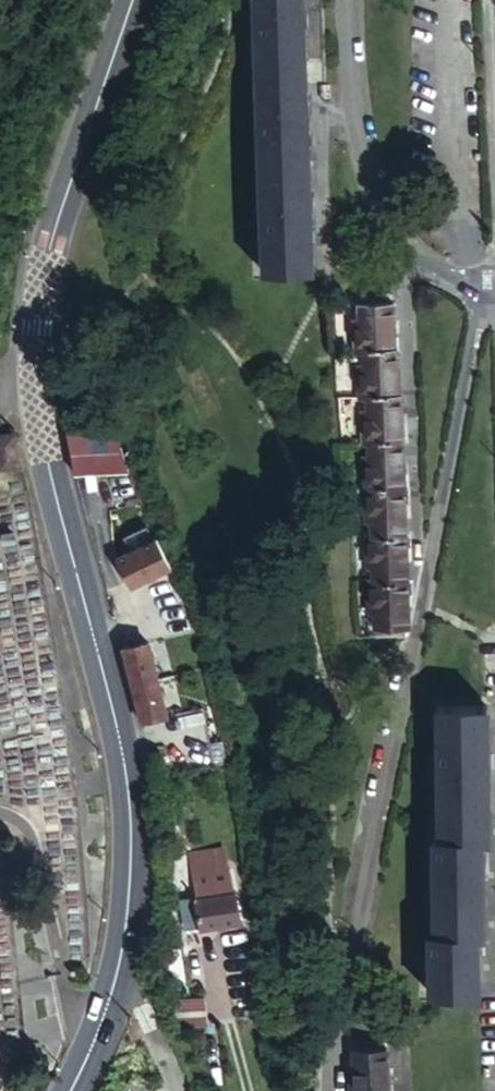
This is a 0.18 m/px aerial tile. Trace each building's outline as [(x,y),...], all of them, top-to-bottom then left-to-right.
[(261,268),(308,266),(302,0),(255,0),(261,268)] [(392,313),(392,296),(357,297),(358,313),(358,322),(354,322),(354,344),(361,344),(393,342),(393,328),(392,313)] [(358,368),(358,389),(365,389),(395,388),(394,342),(393,342),(361,344),(362,360),(362,368),(358,368)] [(361,414),(362,438),(367,438),(400,437),(399,408),(398,388),(395,388),(365,389),(366,406),(366,414),(361,414)] [(13,465),(27,461),(22,446),(19,434),(6,437),(7,438),(8,446),(13,465)] [(363,462),(363,484),(402,482),(401,454),(400,437),(367,438),(367,453),(367,462),(363,462)] [(29,470),(27,461),(13,465),(8,446),(7,438),(0,440),(0,448),(7,475),(29,470)] [(370,517),(370,531),(403,529),(403,506),(402,482),(363,484),(364,509),(369,508),(370,517)] [(371,566),(372,580),(405,577),(404,557),(403,529),(370,531),(365,531),(366,559),(371,558),(371,566)] [(134,585),(177,564),(161,531),(117,553),(134,585)] [(373,623),(404,622),(406,615),(405,577),(372,580),(367,580),(368,602),(372,602),(372,610),(373,623)] [(118,646),(127,680),(152,674),(143,639),(118,646)] [(152,674),(127,680),(138,717),(163,710),(152,674)] [(440,840),(433,840),(435,931),(428,932),(430,991),(479,991),(477,930),(483,930),(480,838),(487,839),(483,706),(436,707),(440,840)] [(171,900),(177,930),(239,919),(233,888),(230,889),(226,867),(223,867),(219,845),(187,850),(195,896),(171,900)] [(178,950),(182,978),(197,977),(193,949),(178,950)] [(197,977),(182,978),(184,995),(168,998),(172,1026),(204,1022),(197,977)] [(350,1046),(351,1062),(351,1070),(347,1071),(348,1090),(384,1090),(388,1090),(388,1073),(387,1065),(387,1045),(350,1046)]
